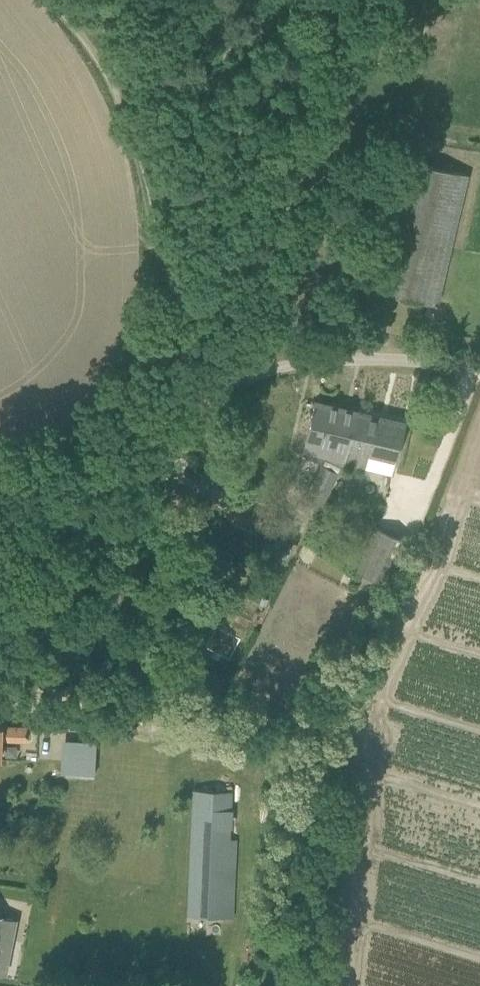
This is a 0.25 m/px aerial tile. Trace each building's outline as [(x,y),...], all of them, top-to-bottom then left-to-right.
[(405,159),(375,290),(438,304),(468,173),(405,159)] [(404,422),(315,401),(303,451),(392,472),(404,422)] [(407,540),(374,527),(357,571),(389,584),(407,540)] [(1,757),(1,739),(26,740),(27,726),(2,725),(2,724),(0,724),(0,757),(1,757)] [(67,740),(66,771),(94,772),(96,741),(67,740)] [(225,916),(231,790),(195,788),(189,914),(225,916)] [(17,918),(3,915),(3,914),(0,913),(0,938),(12,940),(17,918)]
